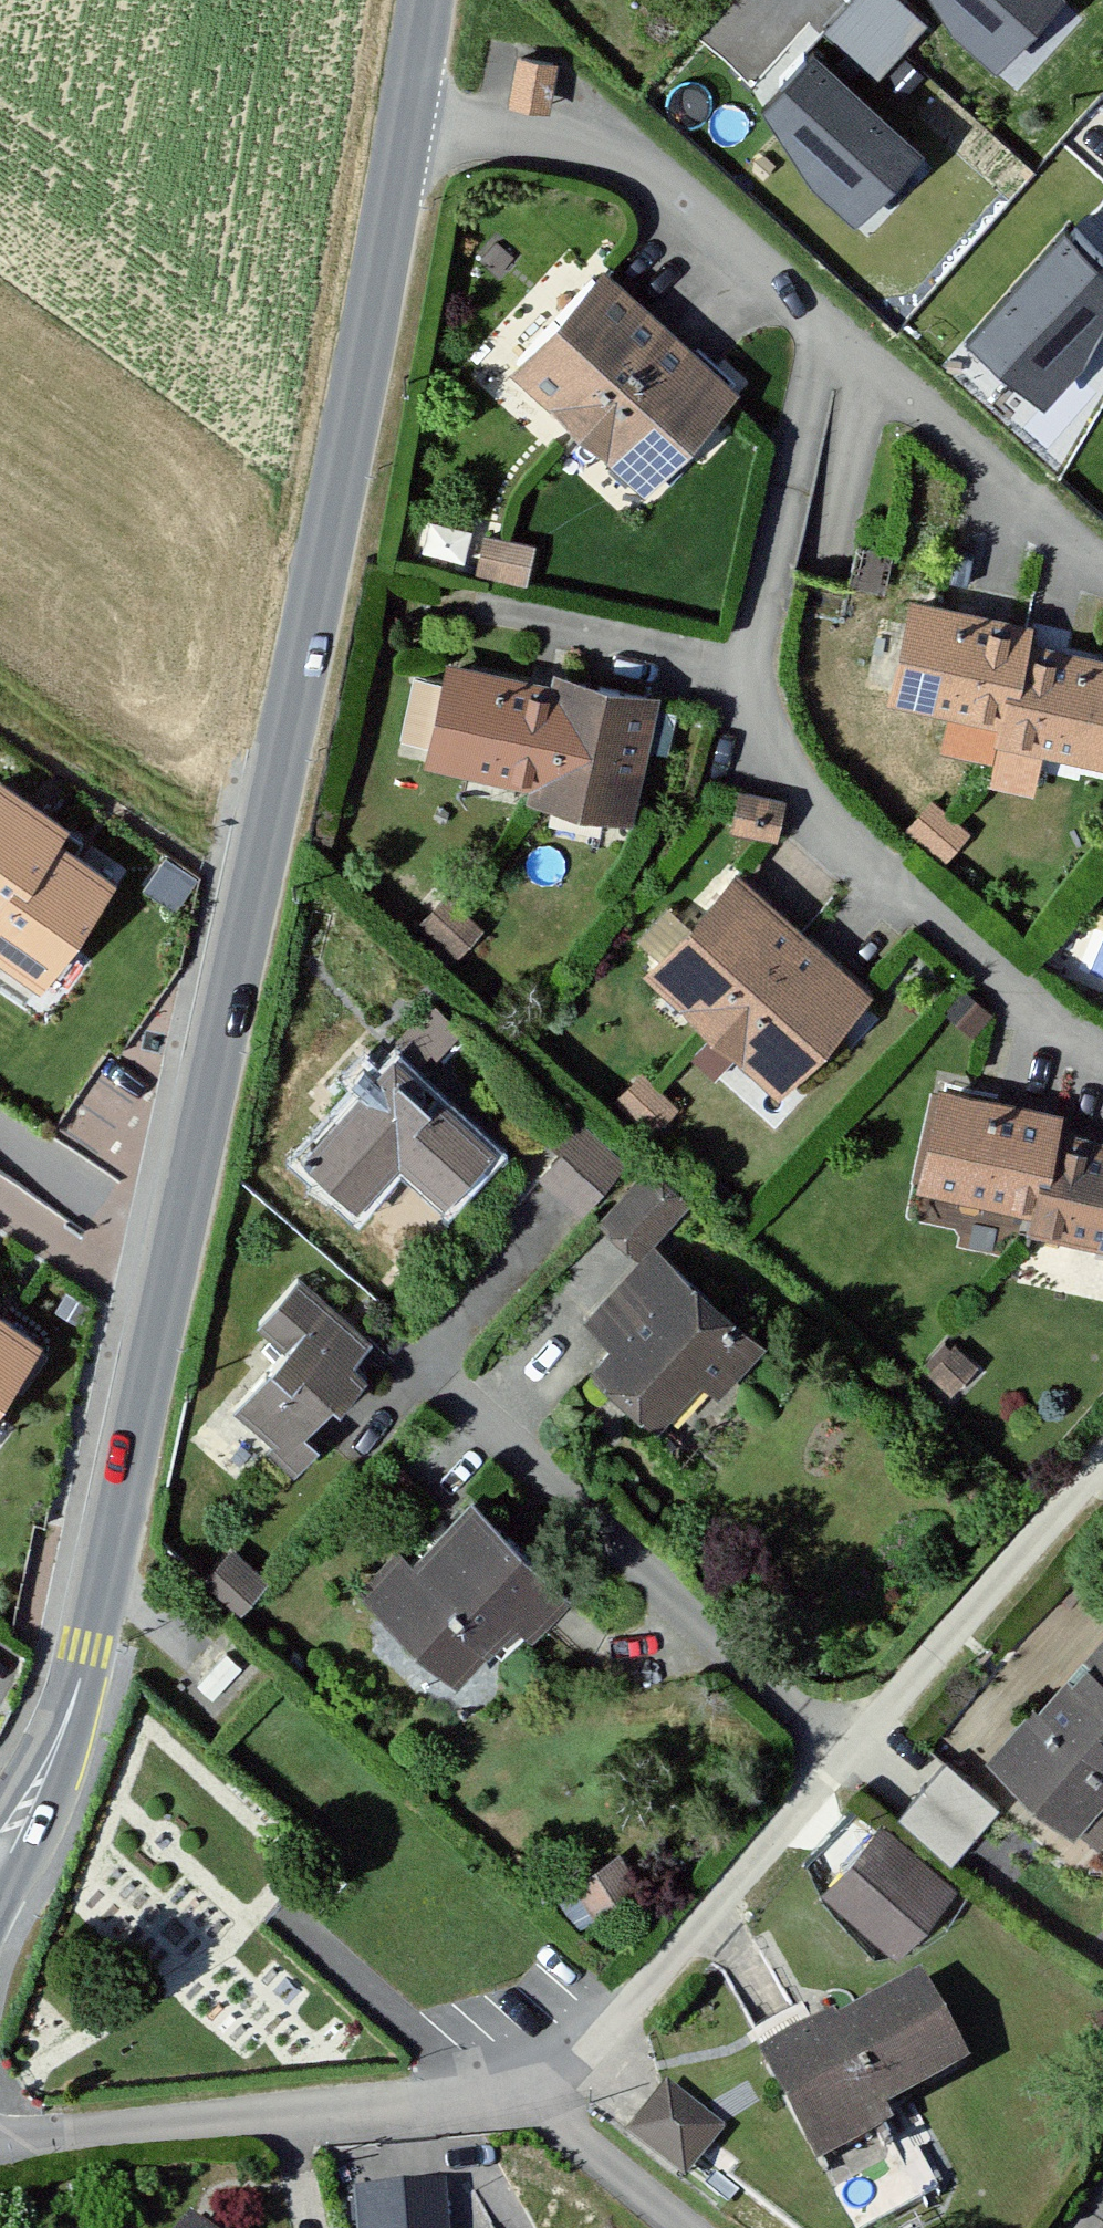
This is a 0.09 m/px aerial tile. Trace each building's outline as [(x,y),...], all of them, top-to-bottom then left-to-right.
[(833,17),(885,62),(932,8),(923,0),(848,0),(833,17)] [(957,17),(1003,57),(1054,0),(947,0),(957,17)] [(934,139),(815,33),(764,90),(817,179),(862,219),(934,139)] [(562,57),(525,51),(518,96),(554,102),(562,57)] [(1068,209),(963,329),(1044,399),(1084,353),(1102,310),(1102,240),(1068,209)] [(737,383),(613,274),(533,364),(658,473),(737,383)] [(536,545),(491,535),(485,567),(530,576),(536,545)] [(897,550),(862,543),(854,577),(889,584),(897,550)] [(1027,685),(1036,642),(1040,625),(920,600),(901,693),(1013,717),(1020,683),(1027,685)] [(1036,642),(1027,685),(1020,683),(1013,717),(1001,777),(1036,784),(1045,741),(1102,752),(1102,656),(1036,642)] [(566,688),(456,668),(440,753),(546,773),(544,785),(636,802),(656,695),(567,679),(566,688)] [(0,779),(0,949),(38,975),(106,875),(53,839),(64,822),(0,779)] [(784,798),(748,792),(742,825),(779,831),(784,798)] [(981,829),(940,796),(916,825),(956,859),(981,829)] [(866,988),(742,877),(663,966),(787,1076),(866,988)] [(486,936),(448,900),(422,926),(460,963),(486,936)] [(462,1017),(437,1001),(406,1037),(428,1056),(462,1017)] [(459,1188),(496,1145),(401,1056),(317,1147),(367,1193),(413,1144),(459,1188)] [(686,1097),(646,1064),(621,1093),(662,1127),(686,1097)] [(1063,1112),(948,1090),(933,1173),(1047,1195),(1059,1133),(1063,1112)] [(576,1146),(550,1176),(583,1206),(627,1157),(582,1117),(565,1136),(576,1146)] [(1047,1195),(1042,1220),(1102,1231),(1102,1141),(1059,1133),(1047,1195)] [(688,1199),(651,1166),(607,1216),(644,1249),(688,1199)] [(765,1341),(658,1247),(604,1308),(633,1333),(608,1362),(664,1412),(705,1365),(727,1384),(765,1341)] [(372,1337),(308,1280),(273,1318),(303,1345),(250,1404),(289,1440),(282,1448),(302,1466),(323,1443),(308,1430),(366,1366),(355,1356),(372,1337)] [(35,1340),(0,1317),(0,1391),(35,1340)] [(986,1357),(962,1339),(941,1367),(965,1384),(986,1357)] [(546,1613),(570,1589),(477,1502),(420,1564),(405,1550),(372,1586),(463,1672),(531,1599),(546,1613)] [(271,1582),(234,1550),(205,1583),(241,1615),(271,1582)] [(1086,1681),(1080,1676),(1049,1711),(1043,1706),(1007,1748),(1102,1833),(1102,1662),(1086,1681)] [(1005,1800),(956,1755),(910,1806),(959,1851),(1005,1800)] [(643,1899),(622,1863),(576,1890),(597,1926),(643,1899)] [(926,1986),(843,2033),(839,2026),(763,2070),(814,2160),(886,2119),(880,2108),(968,2059),(926,1986)] [(717,2128),(670,2091),(652,2113),(630,2141),(677,2178),(717,2128)] [(362,2183),(364,2227),(449,2227),(447,2180),(362,2183)] [(178,2215),(169,2227),(196,2227),(178,2215)]
